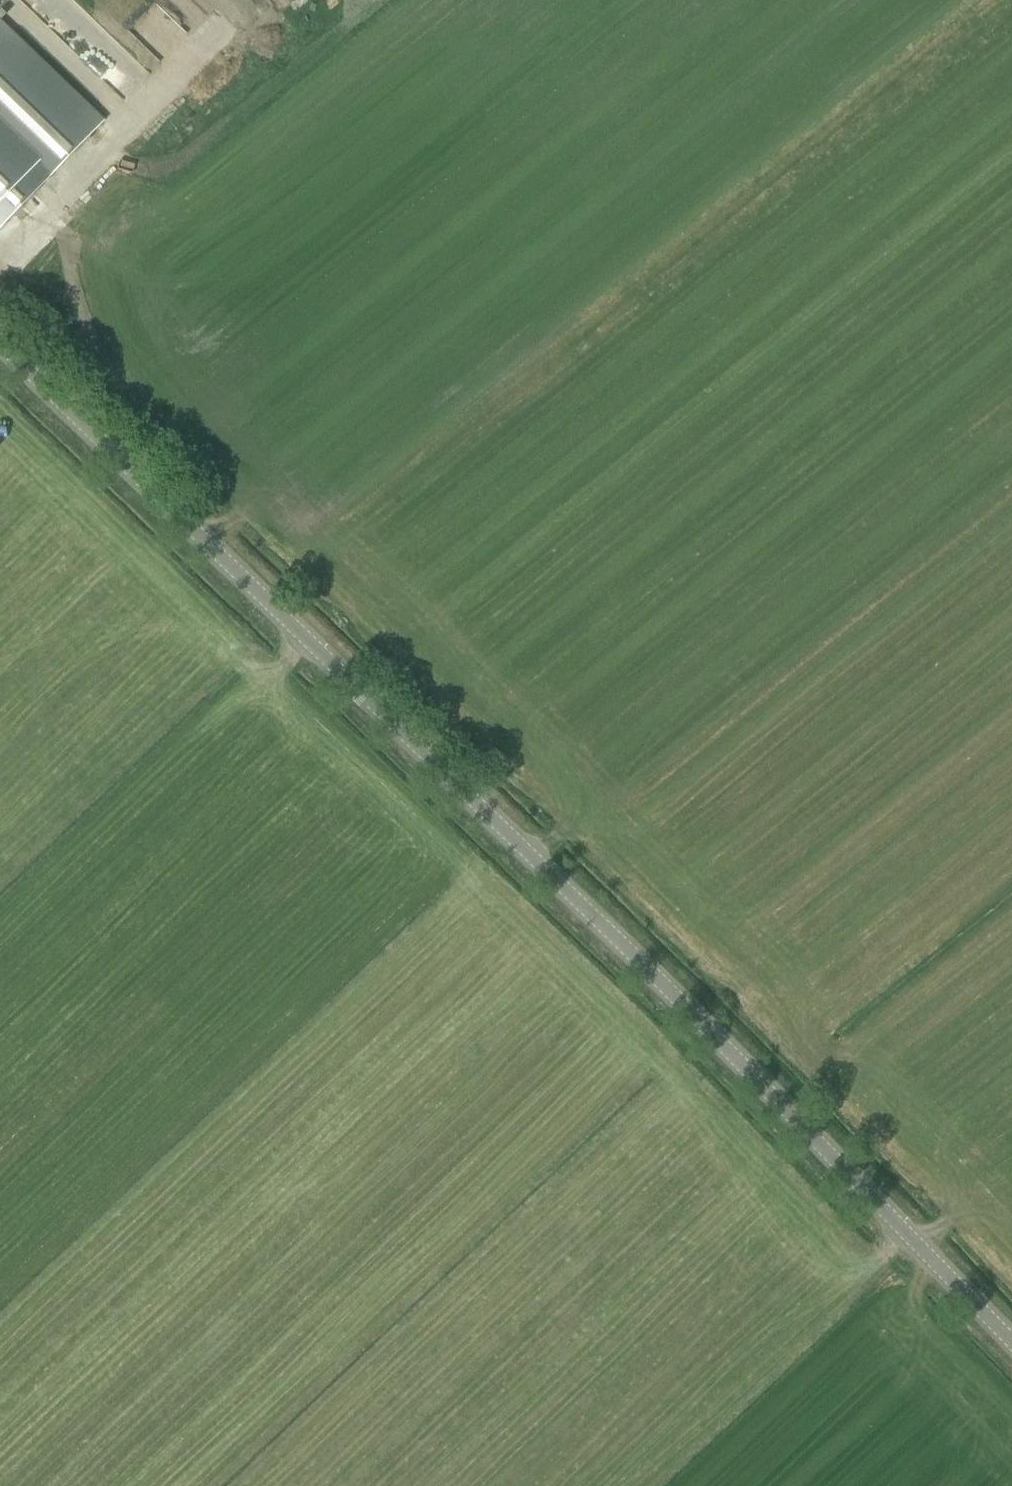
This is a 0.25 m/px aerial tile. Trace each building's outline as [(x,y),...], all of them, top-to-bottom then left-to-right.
[(103,121),(0,22),(0,228),(103,121)]
